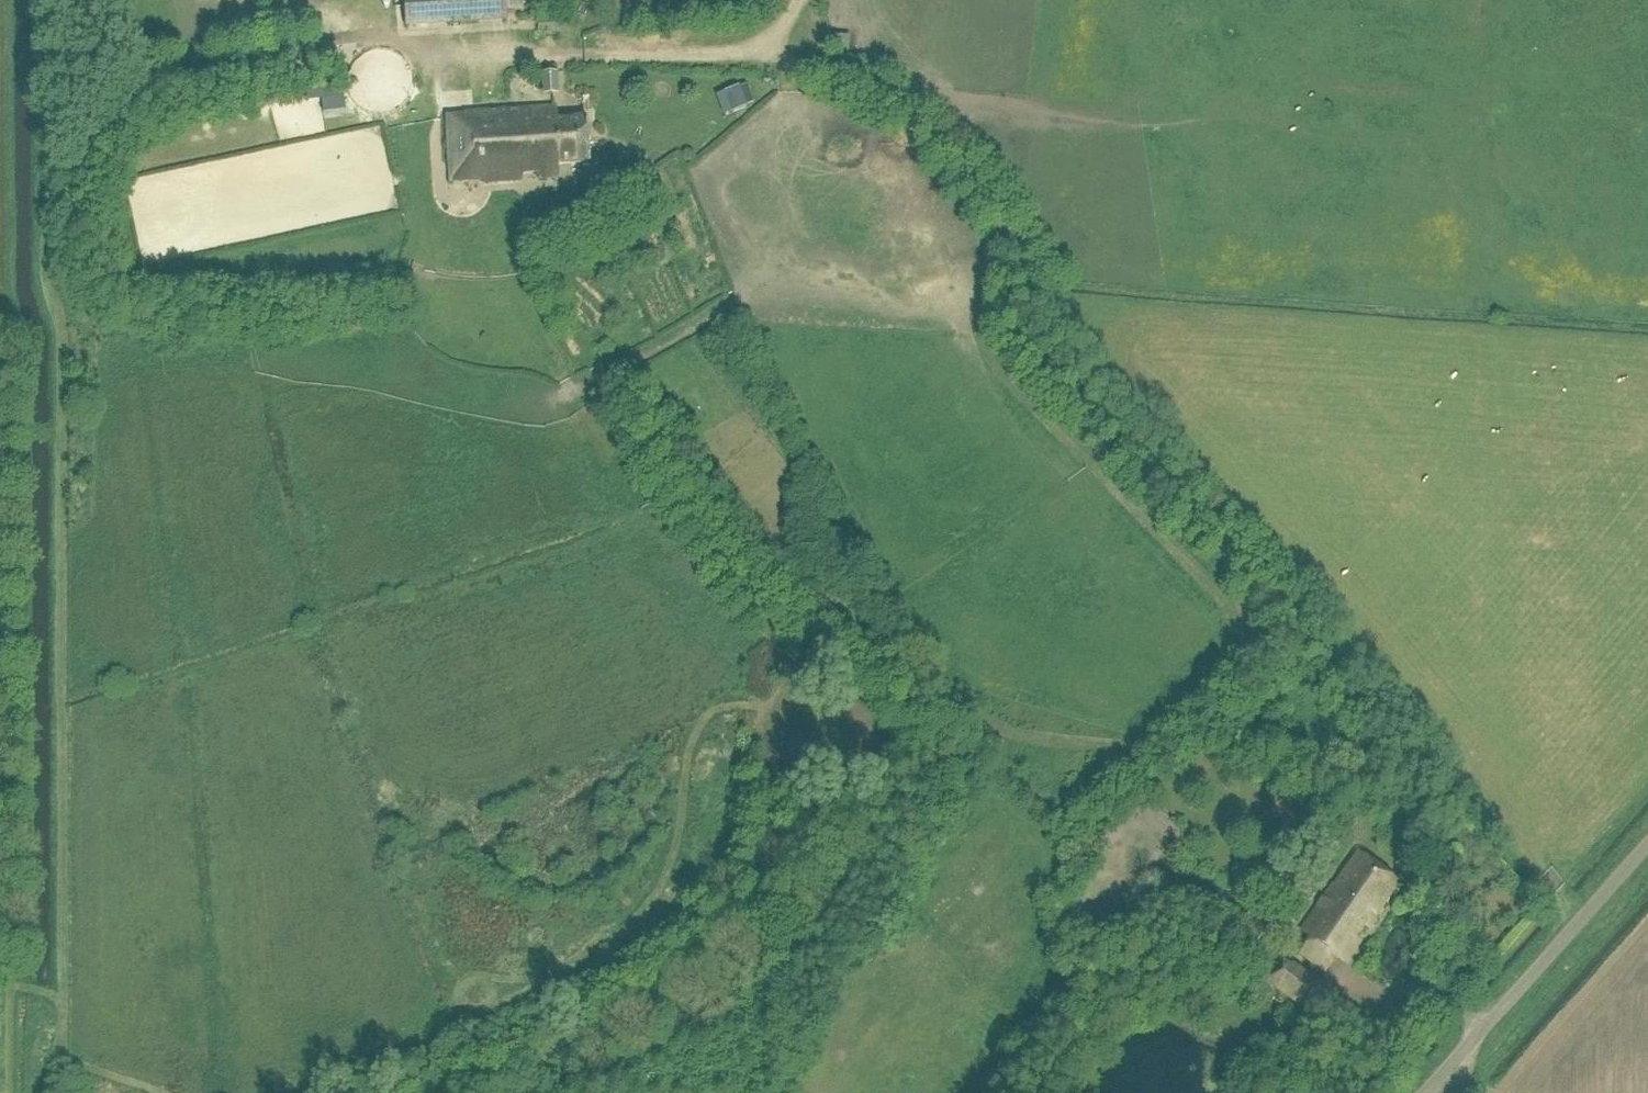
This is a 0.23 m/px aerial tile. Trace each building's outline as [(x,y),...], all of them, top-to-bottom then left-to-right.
[(403,21),(505,15),(504,0),(402,0),(403,21)] [(558,95),(556,72),(540,73),(542,96),(558,95)] [(315,98),(320,122),(330,120),(324,96),(315,98)] [(538,174),(539,179),(558,178),(557,166),(589,164),(586,117),(556,119),(555,107),(465,113),(465,115),(446,117),(450,182),(482,180),(482,183),(522,180),(522,176),(538,174)] [(1383,903),(1398,883),(1358,854),(1334,887),(1332,886),(1301,932),(1310,939),(1299,954),(1325,972),(1335,957),(1344,963),(1360,941),(1355,937),(1363,926),(1368,929),(1376,917),(1375,916),(1384,903),(1383,903)] [(1289,968),(1280,962),(1266,981),(1296,1003),(1313,980),(1291,964),(1289,968)]
